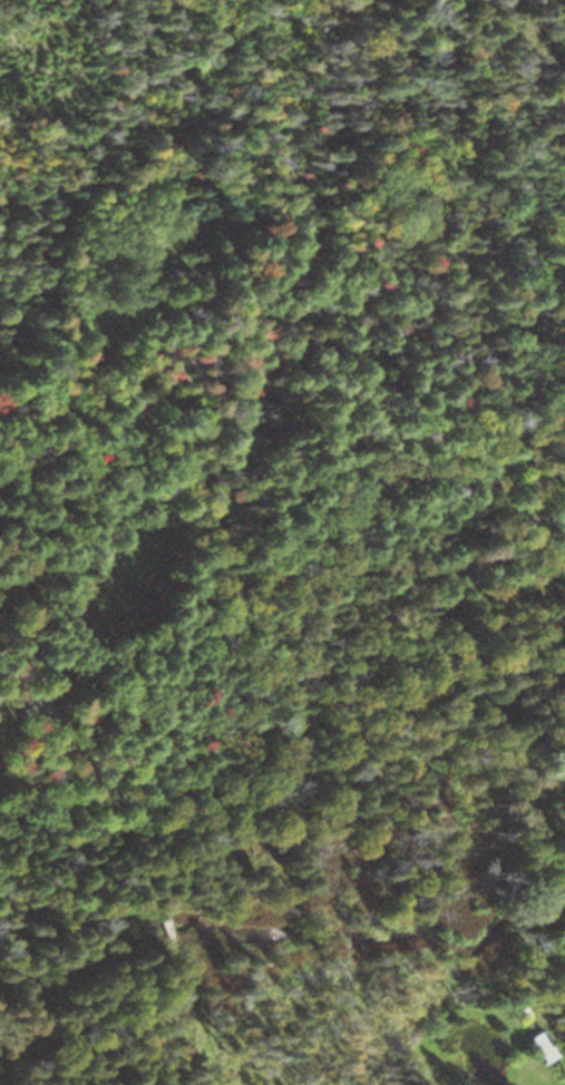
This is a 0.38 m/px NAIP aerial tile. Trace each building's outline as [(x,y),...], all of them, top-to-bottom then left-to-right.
[(525,1036),(539,1063),(555,1054),(541,1027),(525,1036)]
